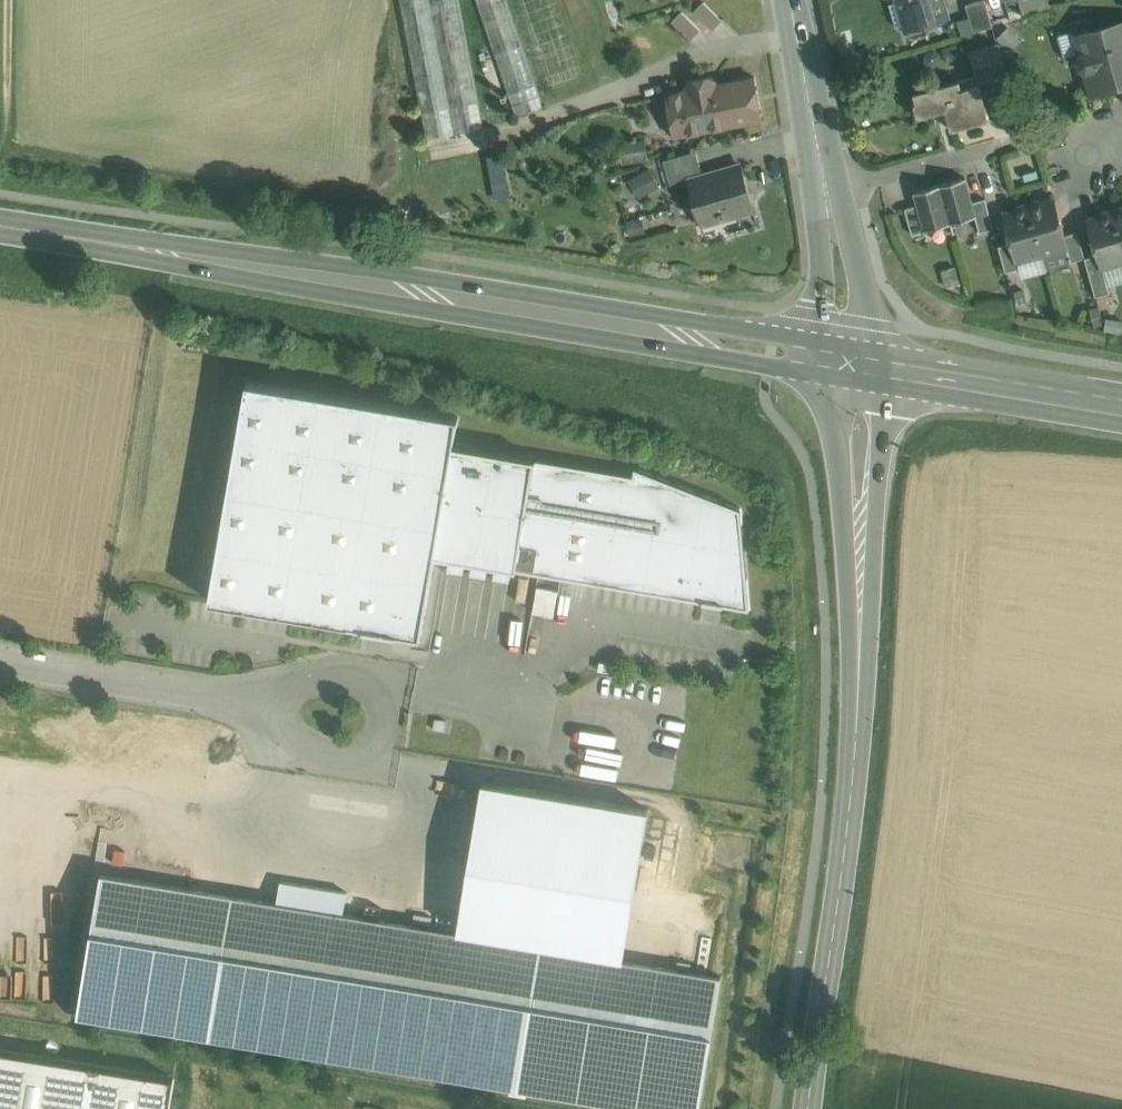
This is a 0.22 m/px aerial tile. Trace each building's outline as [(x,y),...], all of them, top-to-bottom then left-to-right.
[(426,138),(483,127),(460,0),(400,0),(426,138)] [(507,0),(476,0),(515,116),(544,107),(507,0)] [(905,25),(946,13),(946,12),(945,12),(941,0),(898,0),(905,25)] [(966,4),(975,31),(994,26),(986,0),(979,0),(966,4)] [(722,19),(705,1),(695,10),(712,28),(722,19)] [(701,29),(682,11),(672,21),(691,39),(701,29)] [(1092,31),(1092,30),(1090,31),(1091,32),(1080,35),(1079,34),(1078,34),(1083,54),(1082,54),(1078,60),(1080,67),(1087,70),(1088,70),(1094,92),(1095,91),(1106,87),(1107,88),(1108,88),(1108,87),(1113,79),(1121,76),(1121,23),(1116,25),(1116,24),(1114,24),(1115,25),(1092,31)] [(999,43),(970,51),(977,75),(978,75),(981,85),(1009,77),(999,43)] [(716,80),(709,75),(690,79),(686,86),(686,89),(666,93),(671,116),(685,113),(689,133),(762,120),(755,76),(717,83),(716,80)] [(977,75),(915,92),(917,102),(914,103),(918,117),(946,110),(952,130),(990,119),(981,85),(978,75),(977,75)] [(646,140),(620,143),(622,163),(648,160),(646,140)] [(696,150),(663,160),(671,186),(689,181),(689,180),(703,176),(696,150)] [(703,176),(689,180),(689,181),(702,223),(754,208),(741,165),(703,176)] [(643,198),(641,189),(657,185),(653,169),(622,176),(628,202),(643,198)] [(1038,176),(1037,169),(1024,173),(1025,180),(1038,176)] [(966,177),(940,184),(951,223),(975,216),(976,216),(973,202),(966,177)] [(940,184),(914,192),(918,205),(925,230),(951,223),(940,184)] [(985,198),(973,202),(976,216),(975,216),(980,232),(994,228),(985,198)] [(1055,198),(1029,206),(1042,253),(1067,246),(1068,246),(1065,235),(1055,198)] [(918,205),(905,208),(912,234),(925,230),(918,205)] [(1042,253),(1029,206),(1004,213),(1011,242),(1016,260),(1018,260),(1042,253)] [(1114,212),(1121,241),(1121,210),(1114,212)] [(1088,219),(1098,254),(1101,266),(1102,266),(1121,261),(1121,241),(1114,212),(1088,219)] [(643,214),(622,219),(625,233),(647,228),(643,214)] [(1078,232),(1065,235),(1068,246),(1067,246),(1071,261),(1085,257),(1078,232)] [(1011,242),(999,245),(1006,271),(1020,267),(1018,260),(1016,260),(1011,242)] [(1101,266),(1098,254),(1085,257),(1096,296),(1109,292),(1102,266),(1101,266)] [(634,474),(454,444),(459,416),(248,380),(211,599),(365,625),(365,626),(398,632),(398,631),(421,635),(435,554),(450,557),(448,570),(464,573),(466,559),(473,561),(471,574),(486,577),(489,563),(496,565),(494,578),(509,581),(512,567),(704,600),(704,601),(723,604),(723,603),(750,608),(741,508),(635,466),(634,474)] [(530,608),(552,613),(558,588),(536,583),(530,608)] [(650,809),(483,781),(458,932),(625,959),(650,809)] [(233,895),(102,873),(93,922),(78,1013),(209,1035),(233,895)] [(348,891),(281,880),(277,902),(344,913),(348,891)] [(233,895),(209,1035),(504,1084),(655,1108),(698,1108),(720,975),(625,959),(458,932),(344,913),(277,902),(233,895)] [(0,1049),(0,1108),(169,1108),(175,1078),(0,1049)]
